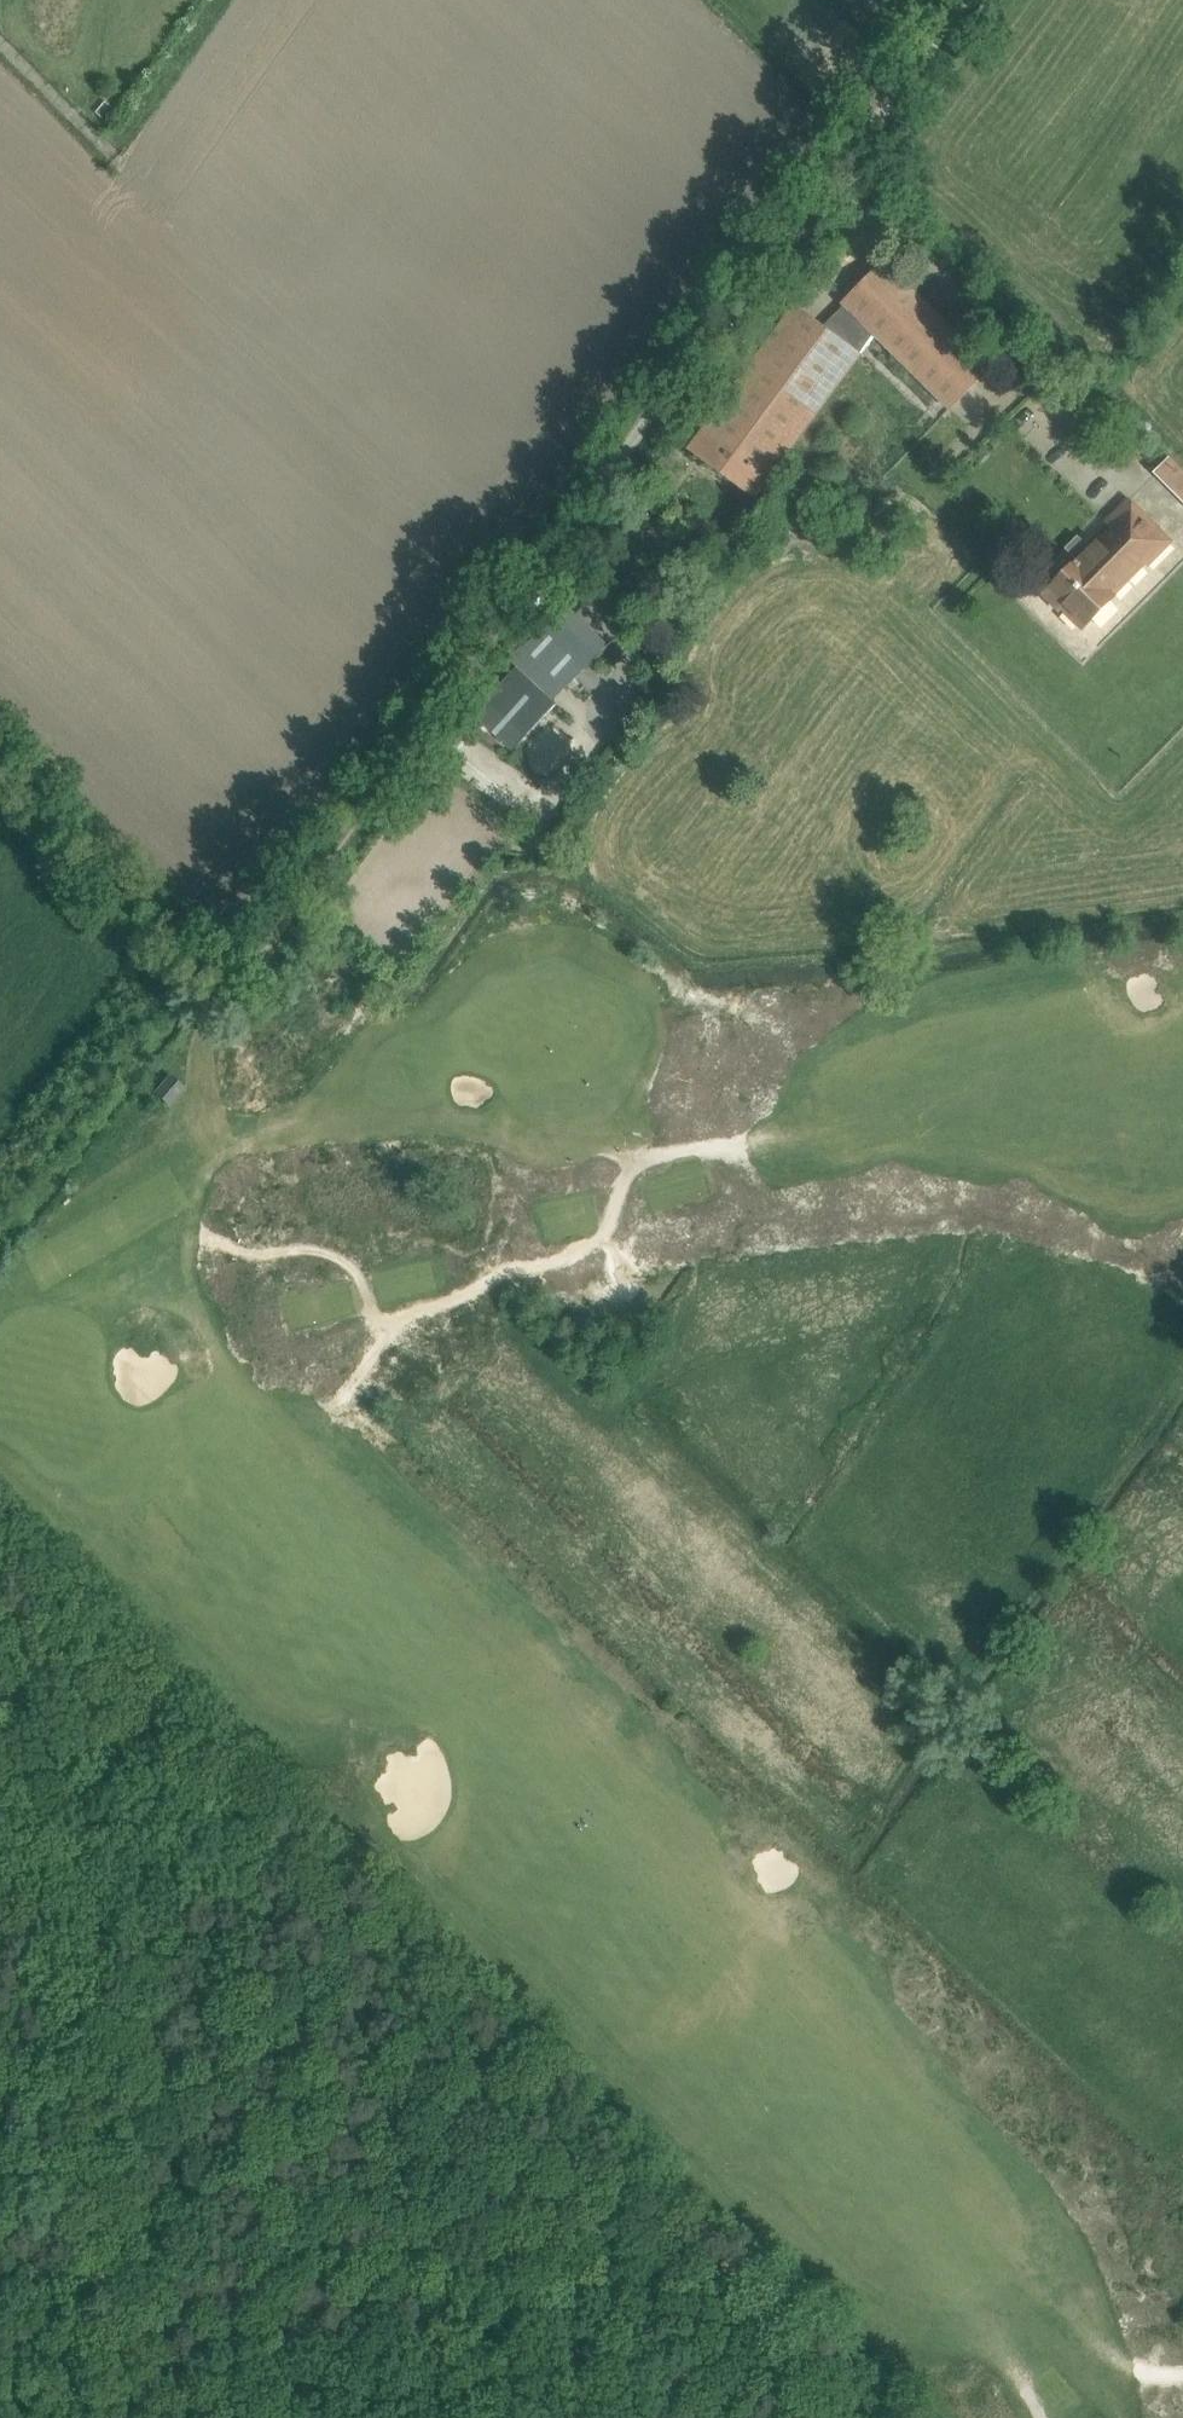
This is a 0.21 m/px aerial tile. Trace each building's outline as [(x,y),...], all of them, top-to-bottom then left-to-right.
[(754,498),(875,335),(950,409),(991,368),(885,263),(844,304),(845,305),(823,327),(796,307),(690,450),(754,498)] [(1169,454),(1153,470),(1182,501),(1182,468),(1169,454)] [(1172,543),(1161,532),(1129,501),(1108,523),(1114,528),(1092,550),(1089,547),(1076,559),(1078,561),(1044,595),(1059,609),(1062,606),(1084,628),(1115,597),(1113,595),(1146,562),(1150,565),(1172,543)] [(510,661),(509,660),(481,694),(488,700),(474,715),(487,727),(488,726),(514,750),(557,704),(553,701),(607,647),(565,606),(510,661)] [(171,1073),(154,1091),(168,1103),(185,1085),(171,1073)] [(401,1774),(403,1834),(441,1832),(439,1773),(401,1774)]
